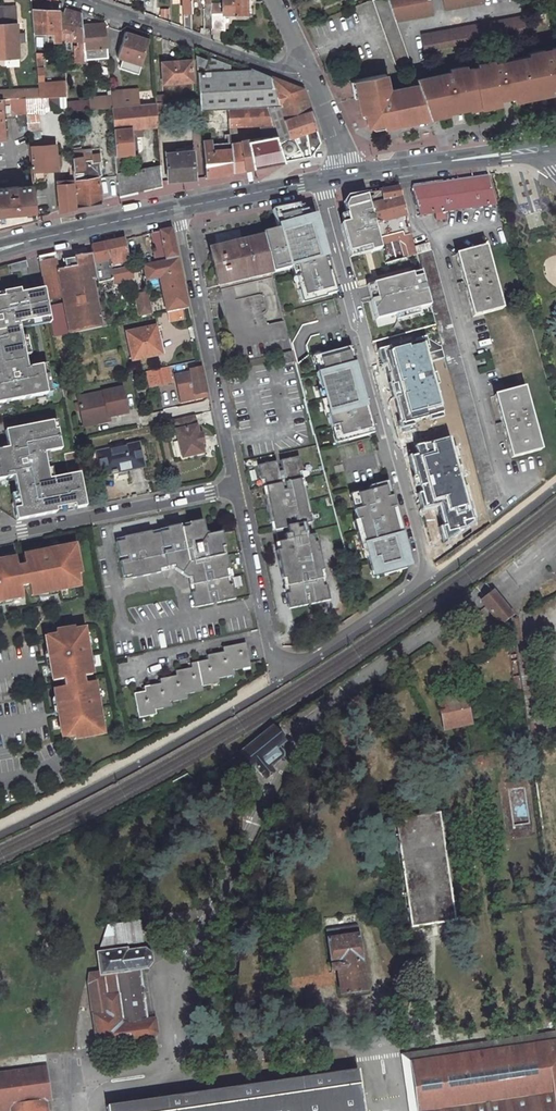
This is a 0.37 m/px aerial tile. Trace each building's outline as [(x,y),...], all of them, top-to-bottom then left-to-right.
[(185,27),(193,30),(192,0),(184,0),(185,27)] [(202,0),(203,25),(227,31),(225,14),(248,13),(248,0),(222,0),(202,0)] [(396,65),(410,59),(397,21),(389,0),(371,0),(396,65)] [(397,21),(434,15),(432,0),(389,0),(397,21)] [(446,9),(486,2),(485,0),(444,0),(446,9)] [(17,41),(23,40),(23,32),(17,33),(15,6),(0,7),(0,60),(18,59),(17,41)] [(79,36),(80,46),(82,45),(83,58),(87,58),(84,25),(83,14),(66,8),(62,26),(62,31),(79,36)] [(169,18),(170,8),(160,8),(159,17),(169,18)] [(60,9),(32,10),(34,32),(54,33),(56,42),(63,42),(62,31),(62,26),(60,9)] [(422,33),(425,50),(529,31),(526,15),(422,33)] [(105,23),(84,25),(87,58),(87,62),(109,60),(105,23)] [(119,56),(142,63),(150,38),(127,31),(119,56)] [(417,79),(418,82),(429,112),(449,108),(449,111),(470,107),(469,104),(500,97),(513,95),(551,87),(555,86),(555,47),(553,47),(553,50),(546,52),(545,49),(530,52),(531,55),(495,62),(495,59),(479,63),(479,66),(468,68),(467,65),(451,68),(451,71),(417,79)] [(197,57),(198,63),(207,66),(208,60),(197,57)] [(44,58),(36,58),(39,96),(44,96),(50,96),(61,95),(68,94),(66,80),(46,82),(44,58)] [(193,60),(163,62),(165,83),(194,81),(193,60)] [(257,69),(199,72),(201,99),(202,109),(229,107),(267,105),(273,122),(278,136),(279,141),(300,133),(302,138),(322,141),(305,88),(295,84),(257,69)] [(358,73),(363,107),(366,107),(369,120),(376,124),(430,117),(429,112),(418,82),(392,85),(388,69),(358,73)] [(111,85),(109,85),(110,94),(90,96),(91,109),(113,107),(111,93),(111,85)] [(551,87),(513,95),(514,100),(552,92),(551,87)] [(113,107),(145,104),(144,90),(111,93),(113,107)] [(90,94),(68,96),(69,106),(69,111),(91,109),(90,96),(90,94)] [(61,95),(50,96),(51,108),(62,107),(61,95)] [(39,96),(26,98),(28,115),(45,113),(44,96),(39,96)] [(500,97),(469,104),(470,107),(470,109),(501,103),(500,97)] [(26,98),(11,99),(13,109),(17,113),(20,138),(30,137),(29,132),(28,124),(28,115),(26,98)] [(0,99),(0,140),(6,139),(3,106),(9,105),(9,99),(0,99)] [(201,99),(192,100),(193,115),(202,114),(202,109),(201,99)] [(168,102),(157,103),(159,124),(170,123),(168,102)] [(136,154),(133,128),(159,126),(159,124),(157,103),(145,104),(113,107),(118,172),(126,171),(125,161),(122,161),(122,155),(136,154)] [(267,105),(229,107),(231,120),(231,125),(273,122),(267,105)] [(229,107),(202,109),(202,114),(203,122),(231,120),(229,107)] [(449,108),(429,112),(430,117),(450,113),(449,111),(449,108)] [(40,123),(28,124),(29,132),(41,131),(40,123)] [(300,133),(279,141),(286,162),(314,157),(322,141),(302,138),(300,133)] [(278,136),(250,141),(255,167),(286,162),(279,141),(278,136)] [(242,142),(232,142),(233,148),(235,171),(247,168),(242,142)] [(59,145),(32,147),(35,172),(45,171),(62,170),(59,145)] [(233,148),(205,150),(207,176),(235,171),(233,148)] [(84,149),(73,150),(75,181),(87,179),(84,149)] [(194,151),(167,153),(170,180),(197,178),(194,151)] [(99,163),(99,153),(87,152),(86,163),(99,163)] [(126,171),(118,172),(120,199),(164,190),(162,163),(126,171)] [(45,171),(35,172),(36,183),(46,182),(45,171)] [(102,173),(95,174),(96,178),(87,179),(75,181),(75,183),(78,208),(104,204),(104,201),(114,199),(112,176),(103,177),(102,173)] [(488,175),(412,186),(421,217),(496,205),(488,175)] [(75,183),(59,185),(61,211),(78,208),(75,183)] [(37,217),(34,184),(0,193),(0,227),(37,217)] [(406,219),(398,189),(380,192),(372,193),(373,197),(370,197),(373,207),(370,207),(375,227),(406,219)] [(367,207),(344,214),(355,256),(378,250),(367,207)] [(266,240),(275,276),(298,270),(303,289),(299,290),(304,306),(338,297),(330,267),(327,268),(324,256),(327,255),(322,235),(315,237),(309,214),(303,216),(301,208),(274,215),(280,237),(266,240)] [(172,229),(150,234),(154,252),(153,252),(156,264),(143,267),(146,281),(159,278),(167,313),(189,308),(172,229)] [(219,254),(210,256),(218,289),(274,276),(263,235),(217,246),(219,254)] [(124,239),(104,243),(109,267),(117,265),(116,262),(128,259),(124,239)] [(104,243),(91,246),(92,254),(97,278),(99,286),(112,283),(110,273),(109,267),(104,243)] [(448,371),(484,502),(499,497),(435,265),(431,252),(430,252),(428,244),(414,247),(416,255),(443,353),(448,371)] [(414,247),(383,256),(385,263),(406,257),(416,255),(414,247)] [(465,290),(472,319),(503,310),(486,248),(456,255),(463,282),(458,284),(459,290),(461,290),(461,291),(465,290)] [(55,254),(38,258),(39,264),(41,263),(56,260),(55,254)] [(92,254),(76,257),(77,259),(64,261),(66,268),(58,269),(56,260),(41,263),(48,300),(64,298),(65,303),(48,307),(49,315),(54,338),(101,328),(92,280),(97,278),(92,254)] [(406,257),(385,263),(388,275),(409,270),(406,257)] [(130,269),(110,273),(112,283),(132,279),(130,269)] [(409,315),(406,305),(415,303),(410,285),(413,284),(410,273),(375,283),(378,294),(381,293),(386,311),(393,310),(395,319),(409,315)] [(47,391),(42,363),(27,365),(19,321),(49,315),(48,307),(44,286),(20,291),(0,295),(0,401),(47,391)] [(19,287),(0,291),(0,295),(20,291),(19,287)] [(148,293),(136,295),(140,315),(152,312),(148,293)] [(253,324),(267,320),(260,295),(245,299),(253,324)] [(155,327),(127,334),(133,361),(156,356),(152,342),(158,340),(155,327)] [(405,334),(387,338),(391,353),(384,355),(393,386),(396,385),(414,380),(405,350),(409,349),(405,334)] [(359,373),(353,349),(320,357),(325,373),(318,375),(322,392),(324,392),(330,412),(328,412),(333,430),(340,427),(343,443),(376,435),(365,396),(362,397),(356,374),(359,373)] [(489,352),(474,358),(480,371),(494,366),(489,352)] [(294,353),(283,356),(286,367),(297,365),(294,353)] [(443,353),(434,356),(439,373),(448,371),(443,353)] [(201,367),(188,370),(189,376),(176,379),(179,395),(194,392),(196,397),(207,395),(201,367)] [(171,368),(155,372),(158,385),(174,382),(171,368)] [(414,380),(396,385),(405,417),(408,429),(436,422),(432,408),(425,410),(417,379),(414,380)] [(122,388),(79,398),(83,418),(108,413),(109,417),(127,412),(122,388)] [(524,389),(494,398),(500,424),(496,425),(497,431),(499,430),(499,433),(503,432),(511,460),(540,451),(524,389)] [(194,392),(179,395),(181,401),(196,397),(194,392)] [(85,426),(110,420),(109,417),(108,413),(83,418),(85,426)] [(193,415),(173,419),(181,457),(201,453),(193,415)] [(86,504),(79,470),(50,476),(45,450),(62,446),(58,427),(55,427),(53,419),(5,428),(9,446),(0,447),(0,477),(14,474),(20,505),(15,506),(17,518),(86,504)] [(137,440),(98,450),(102,472),(142,463),(137,440)] [(270,458),(252,462),(266,527),(269,526),(277,524),(278,530),(270,532),(272,539),(286,604),(301,601),(300,595),(303,594),(304,600),(320,597),(305,527),(308,526),(292,452),(274,457),(276,463),(272,464),(270,458)] [(445,461),(421,468),(423,474),(420,475),(428,504),(450,498),(446,481),(450,480),(445,461)] [(365,547),(369,565),(376,563),(380,578),(408,570),(406,563),(411,562),(404,537),(401,538),(398,529),(395,518),(399,517),(389,483),(371,488),(371,491),(358,494),(362,510),(355,512),(358,522),(360,522),(367,547),(365,547)] [(202,519),(115,538),(116,542),(203,523),(202,519)] [(116,542),(119,557),(122,556),(123,560),(120,560),(123,576),(174,565),(175,568),(188,577),(191,576),(198,605),(213,602),(212,596),(215,595),(217,601),(235,597),(221,531),(209,534),(205,531),(203,523),(116,542)] [(269,526),(270,532),(278,530),(277,524),(269,526)] [(324,596),(308,526),(305,527),(320,597),(324,596)] [(269,539),(283,604),(286,604),(272,539),(269,539)] [(0,561),(0,602),(24,597),(21,586),(29,584),(32,596),(80,586),(77,574),(81,574),(75,545),(24,556),(26,565),(18,567),(16,558),(0,561)] [(123,576),(124,579),(175,568),(174,565),(123,576)] [(188,577),(194,606),(198,605),(191,576),(188,577)] [(495,593),(482,603),(500,625),(512,615),(495,593)] [(95,673),(86,628),(76,630),(76,628),(57,632),(58,636),(47,638),(56,681),(67,679),(69,687),(57,689),(67,737),(79,735),(80,738),(108,733),(98,681),(87,683),(85,675),(95,673)] [(210,658),(193,662),(194,667),(177,671),(178,675),(162,679),(163,683),(146,686),(147,691),(136,693),(141,717),(150,716),(149,710),(157,709),(165,708),(164,703),(172,702),(180,700),(179,695),(188,693),(196,692),(195,687),(203,685),(213,683),(212,678),(219,677),(227,675),(226,670),(234,668),(243,667),(243,662),(251,661),(247,641),(224,647),(225,651),(209,654),(210,658)] [(516,645),(507,647),(518,719),(526,718),(516,645)] [(465,697),(439,701),(444,730),(470,725),(465,697)] [(270,727),(241,751),(253,765),(255,765),(264,776),(273,769),(267,763),(277,754),(273,748),(282,740),(270,727)] [(439,814),(397,820),(412,928),(456,921),(439,814)] [(134,1042),(134,1040),(151,1038),(156,1031),(154,1018),(146,1018),(139,968),(148,967),(154,960),(153,952),(147,948),(129,950),(129,949),(119,950),(118,945),(135,943),(132,921),(109,924),(99,951),(112,950),(112,951),(99,953),(102,972),(91,974),(91,984),(100,1045),(119,1042),(119,1044),(134,1042)] [(356,924),(326,929),(331,970),(337,970),(339,993),(365,989),(356,924)] [(399,1054),(408,1110),(418,1110),(411,1061),(555,1041),(555,1031),(399,1054)] [(411,1061),(418,1110),(555,1110),(555,1041),(411,1061)] [(0,1073),(0,1110),(48,1110),(46,1098),(52,1097),(48,1066),(0,1073)] [(108,1106),(109,1110),(364,1110),(358,1069),(108,1106)]
